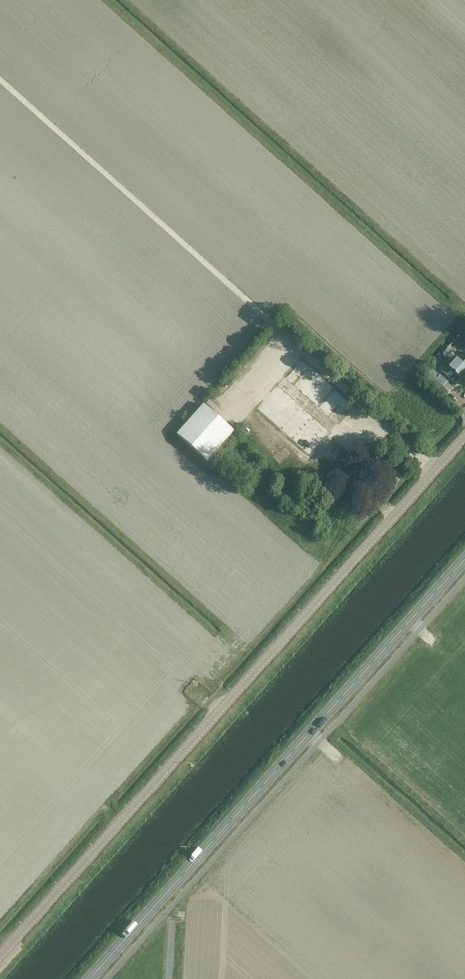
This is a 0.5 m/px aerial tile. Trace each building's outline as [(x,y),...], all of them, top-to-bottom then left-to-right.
[(455,352),(450,347),(447,351),(464,368),(464,353),(461,358),(455,352)] [(447,351),(443,355),(448,359),(441,366),(448,373),(450,370),(461,380),(464,376),(464,368),(447,351)] [(347,456),(348,454),(333,441),(329,446),(322,440),(354,404),(302,358),(257,409),(316,461),(312,466),(326,479),(328,477),(332,477),(335,473),(334,470),(341,463),(344,463),(347,460),(347,456)] [(445,398),(454,389),(433,371),(425,380),(445,398)] [(209,463),(236,433),(205,405),(178,435),(209,463)] [(298,482),(308,471),(281,447),(271,458),(298,482)]
